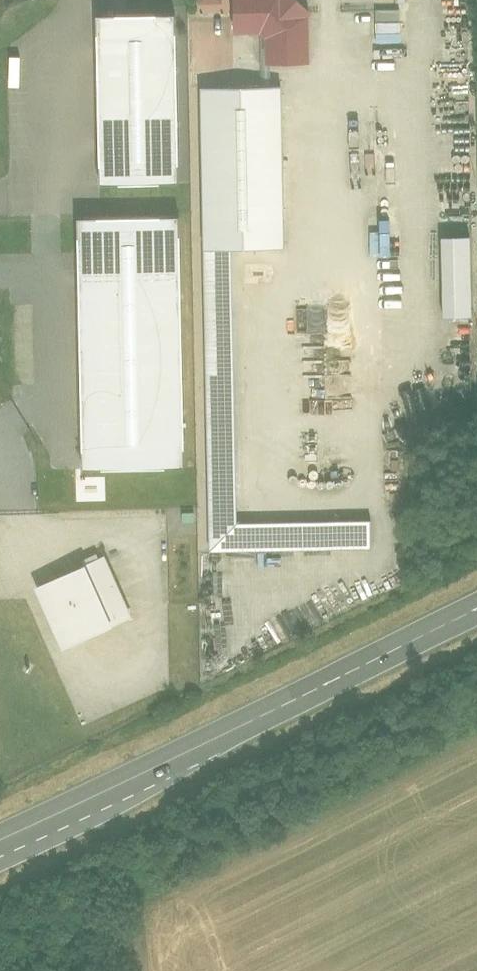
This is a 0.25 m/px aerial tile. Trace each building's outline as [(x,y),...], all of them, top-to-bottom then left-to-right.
[(198,13),(213,12),(212,0),(197,0),(198,13)] [(238,36),(270,36),(270,65),(313,64),(313,21),(302,2),(299,0),(237,0),(238,36)] [(375,41),(383,41),(383,10),(375,10),(375,41)] [(177,12),(96,14),(99,182),(180,181),(177,12)] [(283,86),(203,87),(210,549),(373,546),(372,520),(238,523),(233,249),(285,248),(283,86)] [(180,216),(80,218),(85,464),(185,462),(180,216)] [(469,316),(468,235),(439,235),(440,316),(469,316)] [(78,578),(37,594),(62,657),(114,636),(109,624),(129,617),(106,559),(75,571),(78,578)]
